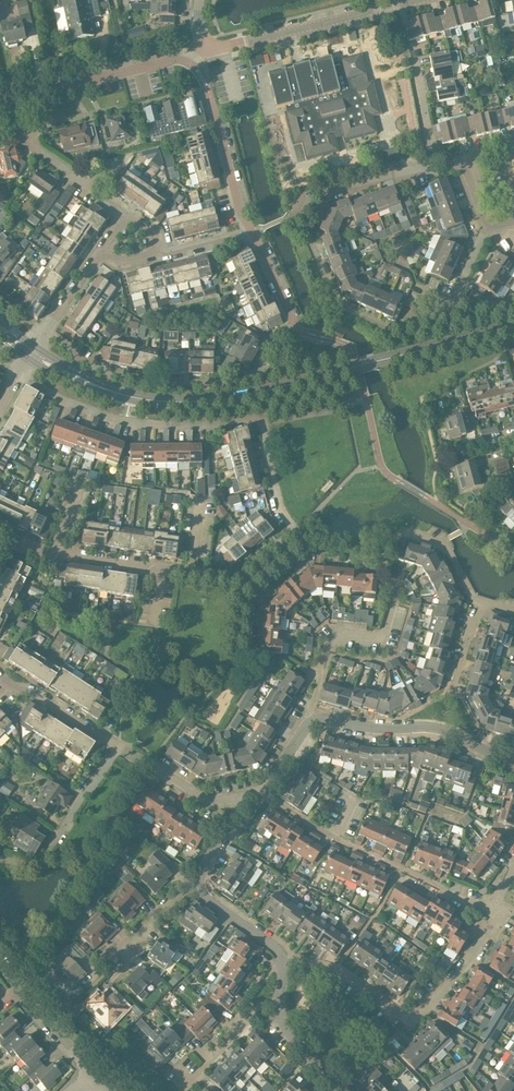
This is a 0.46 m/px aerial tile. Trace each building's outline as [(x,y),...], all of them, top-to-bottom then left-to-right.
[(60,9),(58,10),(63,34),(70,33),(71,40),(94,35),(90,18),(101,16),(99,7),(108,5),(108,4),(108,3),(107,3),(107,2),(98,4),(97,0),(58,0),(60,9)] [(478,22),(479,29),(497,24),(490,0),(487,0),(479,2),(480,7),(474,8),(478,22)] [(21,18),(1,22),(6,43),(8,43),(8,47),(18,44),(17,41),(25,39),(23,30),(33,28),(27,1),(17,3),(21,18)] [(175,4),(157,3),(156,16),(161,16),(161,23),(174,24),(175,4)] [(478,22),(474,8),(468,10),(467,5),(456,8),(460,27),(478,22)] [(460,27),(456,8),(445,11),(446,16),(440,18),(444,32),(460,27)] [(444,32),(440,18),(434,19),(433,15),(422,18),(426,36),(444,32)] [(426,36),(422,18),(411,20),(412,25),(406,27),(409,41),(426,36)] [(143,26),(127,31),(130,40),(146,35),(143,26)] [(451,64),(458,62),(456,51),(449,52),(430,56),(432,67),(451,64)] [(361,54),(340,60),(341,61),(332,63),(331,58),(314,62),(315,63),(310,65),(309,63),(293,67),(293,69),(285,71),(285,69),(268,74),(277,109),(285,107),(286,112),(284,113),(293,146),(302,143),(306,161),(339,152),(335,135),(342,133),(344,142),(377,134),(373,117),(382,114),(374,81),(368,83),(361,54)] [(262,55),(249,58),(252,68),(264,65),(262,55)] [(440,84),(454,81),(461,79),(460,74),(461,74),(458,62),(451,64),(432,67),(434,78),(439,78),(440,84)] [(489,66),(486,70),(487,74),(495,73),(492,63),(488,64),(489,66)] [(440,84),(441,90),(437,91),(439,102),(466,97),(463,79),(461,79),(454,81),(440,84)] [(490,85),(492,92),(499,91),(498,87),(497,84),(490,85)] [(184,103),(186,110),(186,112),(187,112),(191,129),(207,125),(201,102),(196,104),(195,101),(196,101),(196,100),(195,101),(194,98),(184,101),(185,103),(184,103)] [(511,123),(512,128),(513,127),(513,102),(506,103),(507,109),(501,111),(505,125),(511,123)] [(163,136),(191,129),(187,112),(186,112),(186,110),(184,103),(162,109),(164,114),(158,115),(156,106),(145,109),(153,139),(163,136)] [(505,125),(501,111),(484,115),(488,133),(500,131),(498,126),(505,125)] [(488,133),(484,115),(467,119),(470,133),(476,131),(477,136),(488,133)] [(104,128),(107,140),(117,137),(118,139),(129,137),(124,118),(120,116),(108,119),(110,126),(104,128)] [(450,123),(454,142),(465,139),(464,134),(470,133),(467,119),(460,120),(459,116),(449,119),(450,123)] [(454,142),(450,123),(432,127),(436,141),(442,140),(443,144),(454,142)] [(86,125),(59,132),(64,150),(89,143),(90,147),(99,145),(95,128),(87,130),(86,125)] [(187,139),(190,151),(212,145),(210,137),(208,138),(207,134),(187,139)] [(212,145),(190,151),(193,162),(213,157),(212,153),(214,153),(212,145)] [(0,151),(0,166),(10,172),(18,177),(27,163),(21,160),(23,157),(21,152),(14,148),(0,151)] [(213,157),(193,162),(196,174),(218,168),(216,160),(214,161),(213,157)] [(218,168),(196,174),(199,185),(206,184),(207,190),(221,187),(218,176),(220,176),(218,168)] [(44,216),(47,211),(60,193),(53,188),(57,182),(40,170),(30,184),(44,193),(34,208),(44,216)] [(118,194),(125,198),(138,180),(139,178),(129,171),(124,179),(118,175),(110,186),(119,192),(118,194)] [(429,186),(433,197),(453,190),(451,185),(449,186),(447,179),(429,186)] [(138,180),(125,198),(131,203),(132,201),(135,204),(147,186),(138,180)] [(58,203),(67,208),(78,189),(69,184),(58,203)] [(147,186),(135,204),(138,206),(137,207),(144,212),(156,195),(158,193),(147,186)] [(382,189),(389,209),(392,215),(403,210),(394,187),(387,190),(386,188),(382,189)] [(372,196),(378,213),(389,209),(382,189),(378,191),(378,193),(372,196)] [(433,197),(427,199),(431,211),(438,208),(437,208),(455,201),(453,195),(454,194),(453,190),(433,197)] [(166,202),(156,195),(144,212),(159,223),(167,212),(162,208),(166,202)] [(179,195),(175,201),(180,204),(184,198),(179,195)] [(360,198),(367,217),(378,213),(372,196),(365,198),(364,196),(360,198)] [(367,217),(360,198),(356,200),(356,201),(350,204),(354,215),(354,216),(356,221),(356,222),(367,217)] [(350,204),(348,200),(337,204),(343,220),(351,217),(353,222),(356,221),(354,216),(354,215),(350,204)] [(442,219),(461,211),(459,207),(458,208),(455,201),(437,208),(438,208),(442,219)] [(74,216),(99,233),(111,216),(93,204),(89,211),(81,206),(74,216)] [(325,219),(340,226),(343,220),(337,204),(334,205),(334,204),(330,205),(328,209),(330,209),(325,219)] [(202,212),(208,234),(216,232),(215,230),(226,227),(223,214),(216,216),(214,209),(202,212)] [(444,236),(456,236),(463,236),(459,225),(464,224),(461,217),(463,216),(461,211),(442,219),(446,230),(443,231),(444,236)] [(191,215),(196,235),(200,234),(200,236),(208,234),(202,212),(191,215)] [(28,221),(34,225),(38,220),(32,215),(28,221)] [(180,217),(181,224),(185,240),(193,238),(192,236),(196,235),(191,215),(180,217)] [(73,229),(90,241),(92,238),(94,239),(99,233),(74,216),(67,225),(73,229)] [(180,217),(168,220),(173,241),(177,240),(177,242),(185,240),(181,224),(180,217)] [(322,239),(337,233),(340,226),(325,219),(320,230),(319,229),(318,233),(319,237),(320,236),(322,239)] [(66,239),(84,251),(90,241),(73,229),(66,239)] [(16,251),(5,240),(7,238),(3,233),(0,236),(0,266),(16,251)] [(326,250),(335,246),(341,244),(337,233),(322,239),(326,250)] [(435,248),(440,236),(436,235),(431,246),(435,248)] [(444,236),(438,250),(441,251),(441,252),(460,261),(462,257),(460,256),(463,249),(453,245),(456,236),(444,236)] [(59,249),(77,261),(84,251),(66,239),(59,249)] [(328,262),(348,254),(353,252),(348,241),(341,244),(335,246),(326,250),(328,257),(326,257),(328,262)] [(235,272),(256,263),(248,246),(235,251),(238,257),(231,260),(236,271),(234,272),(235,272)] [(53,258),(72,272),(76,265),(75,264),(77,261),(59,249),(53,258)] [(506,259),(499,255),(495,261),(494,260),(491,264),(493,265),(513,279),(513,253),(512,250),(506,259)] [(460,261),(441,252),(436,263),(453,271),(456,265),(458,265),(460,261)] [(348,254),(328,262),(330,266),(332,265),(334,272),(352,265),(348,254)] [(195,257),(201,280),(212,277),(210,270),(217,268),(213,255),(203,258),(202,256),(195,257)] [(184,262),(189,283),(201,280),(195,257),(187,260),(187,261),(184,262)] [(72,272),(53,258),(46,268),(63,280),(65,277),(67,278),(72,272)] [(172,265),(178,286),(189,283),(184,262),(172,265)] [(239,283),(259,274),(257,271),(259,270),(256,263),(235,272),(239,283)] [(352,265),(334,272),(337,279),(335,279),(337,284),(338,283),(354,277),(356,276),(364,273),(362,268),(359,269),(357,263),(352,265)] [(453,271),(436,263),(431,274),(448,282),(451,275),(453,276),(455,272),(453,271)] [(22,268),(17,265),(13,272),(17,275),(22,268)] [(161,268),(166,289),(178,286),(172,265),(161,268)] [(390,265),(388,271),(399,276),(401,270),(390,265)] [(493,265),(489,271),(487,270),(485,274),(502,285),(502,286),(509,291),(513,283),(513,280),(513,279),(493,265)] [(154,290),(154,292),(166,289),(161,268),(157,269),(157,267),(149,269),(154,290)] [(63,280),(46,268),(39,278),(57,290),(63,280)] [(143,293),(154,290),(149,269),(137,272),(143,293)] [(401,270),(399,276),(405,278),(407,273),(401,270)] [(137,272),(126,275),(131,295),(143,293),(137,272)] [(244,294),(264,285),(259,274),(239,283),(244,294)] [(502,285),(485,274),(482,278),(484,279),(479,285),(486,290),(482,297),(492,304),(497,303),(500,298),(495,295),(502,286),(502,285)] [(15,281),(9,277),(5,283),(11,287),(15,281)] [(109,299),(116,289),(99,277),(97,281),(95,280),(91,286),(109,299)] [(350,299),(356,284),(357,284),(354,277),(338,283),(342,293),(341,294),(342,297),(346,299),(347,298),(350,299)] [(32,288),(50,300),(57,290),(39,278),(32,288)] [(5,283),(2,288),(6,291),(10,286),(5,283)] [(360,304),(364,295),(367,288),(357,284),(356,284),(350,299),(360,304)] [(249,305),(268,296),(264,285),(244,294),(249,305)] [(109,299),(91,286),(86,293),(87,294),(85,297),(103,309),(109,299)] [(370,310),(379,291),(368,286),(367,288),(364,295),(360,304),(367,307),(366,309),(370,310)] [(27,298),(45,310),(49,304),(48,303),(50,300),(32,288),(25,298),(27,299),(27,298)] [(382,314),(389,296),(379,291),(370,310),(374,312),(375,311),(382,314)] [(392,291),(389,296),(382,314),(388,316),(387,318),(396,322),(404,303),(400,301),(403,296),(392,291)] [(254,316),(275,306),(272,298),(270,299),(268,296),(249,305),(254,316)] [(77,306),(96,319),(103,309),(85,297),(83,300),(82,299),(77,306)] [(27,299),(20,308),(38,320),(45,310),(27,298),(27,299)] [(96,319),(77,306),(72,312),(74,314),(72,317),(89,329),(96,319)] [(283,323),(275,306),(254,316),(256,315),(261,326),(267,323),(270,329),(283,323)] [(89,329),(72,317),(61,332),(72,340),(76,334),(82,339),(89,329)] [(226,318),(222,323),(227,327),(231,322),(226,318)] [(235,346),(257,358),(263,346),(257,343),(260,337),(241,327),(235,338),(238,340),(235,346)] [(150,337),(158,340),(159,333),(151,331),(150,337)] [(111,364),(119,366),(124,344),(112,341),(111,348),(104,347),(101,360),(112,362),(111,364)] [(124,344),(119,366),(127,368),(127,366),(131,367),(136,346),(124,344)] [(136,346),(131,367),(143,369),(147,349),(136,346)] [(201,353),(201,376),(209,376),(209,374),(213,374),(214,353),(215,353),(215,346),(202,346),(202,353),(201,353)] [(235,346),(225,363),(241,371),(244,366),(250,369),(257,358),(235,346)] [(147,349),(143,369),(154,372),(159,352),(147,349)] [(178,374),(178,352),(166,352),(166,373),(178,374)] [(190,353),(178,352),(178,374),(189,374),(190,353)] [(190,353),(189,374),(193,374),(193,376),(201,376),(201,353),(190,353)] [(490,391),(491,391),(489,384),(478,387),(480,394),(479,394),(485,414),(496,411),(490,391)] [(513,385),(502,388),(508,408),(513,406),(513,387),(513,385)] [(22,394),(41,404),(44,398),(26,387),(22,394)] [(485,414),(479,394),(480,394),(478,387),(466,390),(472,412),(475,412),(477,418),(485,416),(485,414)] [(502,388),(491,391),(490,391),(496,411),(508,408),(502,388)] [(41,404),(22,394),(18,401),(37,411),(41,404)] [(37,411),(18,401),(14,409),(16,410),(16,409),(33,418),(37,411)] [(467,408),(451,412),(453,418),(445,420),(451,439),(466,435),(465,431),(473,429),(467,408)] [(33,418),(16,409),(16,410),(10,419),(29,430),(35,419),(33,418)] [(4,430),(23,440),(29,430),(10,419),(4,430)] [(62,444),(69,424),(58,420),(51,440),(62,444)] [(69,424),(62,444),(73,448),(81,428),(69,424)] [(81,428),(73,448),(74,448),(73,451),(83,455),(86,449),(92,432),(81,428)] [(227,434),(230,445),(250,440),(247,428),(227,434)] [(4,430),(3,433),(1,432),(0,433),(0,441),(15,449),(15,450),(17,451),(23,440),(4,430)] [(96,456),(103,436),(92,432),(86,449),(85,452),(96,456)] [(97,453),(108,457),(114,440),(103,436),(96,456),(97,453)] [(114,440),(108,457),(107,460),(118,464),(125,444),(114,440)] [(250,440),(230,445),(228,445),(231,457),(251,452),(251,448),(252,448),(250,440)] [(15,450),(15,449),(0,441),(0,454),(9,460),(15,450)] [(178,446),(178,463),(190,463),(190,445),(178,446)] [(190,445),(190,463),(202,463),(202,445),(190,445)] [(143,446),(130,446),(131,464),(143,464),(143,446)] [(143,446),(143,464),(155,464),(154,446),(143,446)] [(154,446),(155,464),(166,463),(166,446),(154,446)] [(166,446),(166,463),(178,463),(178,446),(166,446)] [(251,452),(231,457),(234,469),(256,463),(254,455),(252,455),(251,452)] [(0,454),(0,468),(3,470),(9,460),(0,454)] [(454,467),(457,479),(478,474),(476,467),(484,465),(483,459),(454,467)] [(509,466),(507,459),(501,461),(494,463),(495,469),(509,466)] [(256,463),(234,469),(237,480),(258,475),(257,471),(259,470),(256,463)] [(509,466),(495,469),(497,476),(511,472),(509,466)] [(478,474),(457,479),(460,492),(489,484),(488,478),(480,481),(478,474)] [(258,475),(237,480),(241,492),(261,486),(258,475)] [(52,484),(62,488),(65,480),(56,476),(52,484)] [(325,494),(327,491),(331,488),(334,485),(330,481),(321,490),(325,494)] [(127,494),(127,487),(103,485),(103,491),(127,494)] [(506,516),(513,509),(513,492),(513,491),(497,506),(506,516)] [(168,494),(167,506),(179,507),(180,495),(168,494)] [(241,503),(239,495),(227,498),(230,507),(241,503)] [(0,508),(0,520),(6,523),(15,504),(4,499),(0,508)] [(15,504),(6,523),(17,528),(26,508),(26,507),(25,509),(15,504)] [(26,508),(17,528),(24,532),(25,530),(28,532),(37,513),(26,508)] [(37,513),(28,532),(45,540),(51,527),(45,524),(48,518),(37,513)] [(261,517),(252,524),(251,524),(264,540),(279,529),(270,518),(265,522),(261,517)] [(109,526),(106,547),(117,549),(120,528),(121,522),(110,521),(109,526)] [(241,530),(254,546),(257,544),(258,546),(264,540),(251,524),(252,524),(250,522),(245,527),(241,522),(237,525),(241,530)] [(97,524),(85,523),(82,544),(86,544),(86,546),(94,547),(97,524)] [(97,524),(94,547),(102,548),(102,546),(106,547),(109,526),(97,524)] [(120,528),(117,549),(129,550),(132,529),(120,528)] [(132,529),(129,550),(141,552),(144,531),(132,529)] [(232,539),(246,555),(252,550),(251,549),(254,546),(241,530),(231,538),(232,539)] [(144,531),(141,552),(153,554),(156,533),(144,531)] [(156,533),(153,554),(156,554),(156,556),(164,557),(167,536),(168,537),(168,535),(156,533)] [(167,536),(164,557),(183,560),(185,546),(178,545),(179,538),(168,537),(167,536)] [(232,539),(223,547),(228,552),(222,556),(231,567),(246,555),(232,539)] [(417,543),(403,539),(397,559),(415,565),(420,548),(415,547),(417,543)] [(420,548),(415,565),(422,567),(425,573),(434,568),(443,563),(440,565),(435,555),(436,550),(435,549),(421,544),(420,548)] [(7,571),(17,576),(26,580),(31,570),(25,567),(28,560),(15,554),(7,571)] [(77,587),(80,566),(61,563),(59,577),(66,578),(65,585),(77,587)] [(443,563),(434,568),(425,573),(431,583),(451,573),(448,568),(446,569),(443,563)] [(80,566),(77,587),(89,589),(92,568),(80,566)] [(297,577),(303,585),(310,593),(315,588),(322,589),(323,585),(322,585),(323,578),(324,568),(310,566),(308,568),(308,572),(299,579),(297,577)] [(337,586),(339,567),(333,567),(332,569),(324,568),(323,578),(322,585),(323,585),(322,589),(322,592),(337,593),(337,586)] [(353,575),(354,575),(354,571),(345,570),(346,568),(339,567),(337,586),(352,588),(353,575)] [(100,592),(103,569),(92,568),(89,589),(100,590),(99,592),(100,592)] [(112,594),(115,573),(111,573),(111,571),(103,569),(100,592),(112,594)] [(392,578),(398,580),(400,572),(394,570),(392,578)] [(6,597),(16,602),(26,580),(17,576),(7,571),(0,586),(0,594),(6,597)] [(359,575),(354,575),(353,575),(352,588),(351,596),(363,597),(363,598),(366,572),(359,571),(359,575)] [(366,572),(363,598),(363,597),(363,599),(375,600),(377,577),(372,577),(372,573),(366,572)] [(126,575),(115,573),(112,594),(123,596),(126,575)] [(451,573),(431,583),(436,594),(445,589),(454,584),(452,579),(453,578),(451,573)] [(126,575),(123,596),(135,597),(136,590),(143,591),(145,577),(126,575)] [(286,583),(301,600),(310,593),(303,585),(297,577),(292,581),(291,579),(286,583)] [(410,587),(412,585),(406,579),(403,582),(407,589),(410,587)] [(301,600),(286,583),(282,586),(283,588),(278,592),(291,608),(301,600)] [(445,589),(436,594),(440,600),(438,607),(454,612),(458,613),(462,599),(461,597),(457,596),(452,586),(455,584),(454,584),(445,589)] [(412,592),(410,587),(407,589),(403,591),(406,595),(412,592)] [(266,603),(264,617),(270,618),(281,619),(285,619),(286,612),(291,608),(278,592),(280,595),(271,602),(267,601),(266,603)] [(5,623),(16,602),(6,597),(0,594),(0,621),(5,623)] [(409,602),(416,599),(414,594),(407,598),(409,602)] [(438,619),(455,624),(457,618),(453,616),(454,612),(438,607),(431,605),(430,610),(432,610),(430,617),(434,618),(438,619)] [(322,614),(326,619),(329,616),(325,612),(324,607),(319,609),(321,613),(322,614)] [(490,630),(506,635),(510,623),(508,623),(510,616),(491,610),(487,624),(491,625),(490,630)] [(326,619),(322,614),(321,613),(317,617),(322,622),(326,619)] [(259,628),(280,630),(281,619),(270,618),(264,617),(264,622),(259,622),(259,628)] [(313,619),(309,623),(314,629),(318,625),(313,619)] [(438,619),(434,633),(452,639),(454,633),(452,632),(455,624),(438,619)] [(279,642),(280,630),(259,628),(258,635),(262,635),(262,640),(279,642)] [(482,640),(499,645),(503,646),(509,648),(512,636),(506,635),(490,630),(488,635),(484,633),(482,640)] [(429,648),(433,649),(434,649),(446,653),(449,645),(451,645),(452,639),(434,633),(434,634),(428,632),(423,646),(430,648),(429,648)] [(279,642),(262,640),(261,647),(265,648),(265,653),(282,655),(283,642),(279,642)] [(499,645),(482,640),(481,645),(477,644),(475,650),(495,656),(499,645)] [(81,655),(85,648),(78,643),(73,651),(81,655)] [(25,660),(31,651),(20,644),(17,651),(11,647),(3,658),(19,669),(25,660)] [(430,660),(451,667),(453,660),(449,659),(450,654),(446,653),(434,649),(433,649),(429,648),(428,653),(432,654),(430,660)] [(495,656),(475,650),(473,656),(477,657),(476,662),(492,667),(495,656)] [(29,675),(39,682),(50,664),(31,651),(25,660),(19,669),(29,675)] [(392,660),(396,667),(400,665),(397,658),(392,660)] [(449,673),(451,667),(430,660),(430,661),(426,660),(423,670),(427,671),(427,672),(443,677),(445,672),(449,673)] [(108,662),(105,666),(115,673),(118,669),(108,662)] [(393,668),(390,662),(385,664),(389,671),(393,668)] [(468,672),(489,679),(492,667),(476,662),(474,667),(470,666),(468,672)] [(272,666),(268,663),(264,669),(268,672),(272,666)] [(50,664),(39,682),(49,688),(60,670),(50,664)] [(60,670),(49,688),(56,693),(57,691),(60,693),(71,675),(61,669),(60,670)] [(115,673),(114,675),(122,680),(123,678),(126,680),(129,676),(118,669),(115,673)] [(421,677),(415,680),(424,696),(427,694),(430,695),(439,691),(443,677),(427,672),(427,671),(423,670),(421,677)] [(290,672),(284,682),(301,694),(305,688),(301,686),(304,681),(290,672)] [(469,685),(479,688),(485,690),(489,679),(468,672),(466,679),(470,680),(469,685)] [(262,682),(266,676),(261,673),(257,679),(262,682)] [(71,675),(60,693),(70,699),(81,682),(71,675)] [(262,682),(257,679),(253,686),(258,688),(262,682)] [(424,696),(415,680),(414,680),(416,683),(406,689),(416,707),(422,704),(420,701),(425,698),(424,696)] [(81,682),(70,699),(80,706),(91,688),(81,682)] [(301,694),(284,682),(277,692),(292,701),(294,697),(298,699),(301,694)] [(333,707),(339,689),(324,684),(319,701),(328,703),(327,705),(333,707)] [(485,690),(479,688),(469,685),(465,699),(469,708),(472,709),(474,712),(472,713),(473,714),(475,712),(491,704),(487,698),(489,691),(485,690)] [(91,688),(80,706),(83,708),(82,709),(89,714),(100,696),(101,695),(91,688)] [(289,706),(292,701),(277,692),(273,689),(266,699),(289,713),(292,708),(289,706)] [(348,709),(354,689),(353,693),(339,689),(333,707),(339,709),(340,707),(348,709)] [(361,709),(366,690),(365,692),(354,689),(348,709),(355,711),(356,707),(361,709)] [(416,707),(406,689),(396,694),(394,691),(394,692),(399,700),(404,709),(408,707),(410,711),(416,707)] [(375,713),(378,703),(381,693),(380,695),(366,690),(361,709),(367,711),(367,709),(375,711),(375,713)] [(388,695),(381,693),(378,703),(375,713),(389,717),(390,717),(392,712),(402,707),(403,710),(404,709),(399,700),(394,692),(388,695)] [(249,702),(253,696),(249,693),(245,699),(249,702)] [(100,696),(89,714),(99,720),(110,703),(100,696)] [(249,702),(245,699),(240,705),(245,708),(249,702)] [(260,709),(279,721),(282,717),(285,719),(289,713),(266,699),(260,709)] [(45,714),(46,712),(30,702),(23,713),(28,717),(24,723),(34,729),(45,714)] [(5,733),(4,732),(15,721),(15,718),(11,714),(12,714),(2,704),(0,706),(0,729),(5,733)] [(494,710),(491,704),(475,712),(481,722),(479,727),(480,728),(494,732),(499,716),(500,712),(494,710)] [(262,724),(276,733),(279,728),(276,725),(279,721),(260,709),(253,719),(258,722),(262,724)] [(46,712),(45,714),(34,729),(33,731),(43,738),(55,720),(52,718),(53,716),(46,712)] [(239,724),(243,717),(239,715),(235,721),(239,724)] [(513,720),(499,716),(494,732),(502,735),(502,737),(508,739),(513,720)] [(55,720),(43,738),(53,744),(65,726),(55,720)] [(185,725),(191,729),(194,725),(188,721),(185,725)] [(239,724),(235,721),(231,727),(235,730),(239,724)] [(273,745),(258,722),(249,744),(258,750),(267,755),(263,753),(266,749),(269,751),(273,745)] [(276,733),(262,724),(258,722),(273,745),(277,740),(273,738),(276,733)] [(75,733),(74,732),(65,726),(53,744),(64,751),(65,749),(64,749),(70,740),(75,733)] [(202,730),(199,735),(206,739),(209,734),(202,730)] [(74,732),(75,733),(70,740),(64,749),(65,749),(74,755),(80,746),(86,738),(75,731),(74,732)] [(332,759),(337,739),(325,736),(320,756),(332,759)] [(86,738),(80,746),(74,755),(84,762),(88,756),(94,759),(101,748),(86,738)] [(345,762),(350,742),(337,739),(332,759),(345,762)] [(177,765),(188,749),(175,741),(165,755),(173,760),(172,762),(174,763),(177,765)] [(356,768),(361,747),(362,745),(350,742),(345,762),(356,765),(356,768)] [(383,771),(383,742),(378,742),(378,750),(371,750),(368,771),(383,771)] [(396,774),(396,750),(389,750),(389,742),(383,742),(383,771),(388,771),(387,778),(395,778),(396,774)] [(245,750),(238,751),(240,759),(242,768),(253,765),(257,768),(259,768),(267,755),(258,750),(249,744),(245,750)] [(419,768),(427,746),(426,749),(420,747),(419,750),(409,750),(408,767),(413,767),(420,769),(419,768)] [(419,768),(420,769),(426,771),(423,781),(433,784),(436,775),(443,777),(451,754),(444,752),(445,749),(435,746),(435,748),(427,746),(419,768)] [(22,747),(22,748),(22,749),(23,756),(30,760),(30,759),(33,754),(22,747)] [(368,771),(371,750),(361,747),(356,768),(368,771)] [(191,772),(197,763),(203,754),(202,754),(200,757),(188,749),(177,765),(183,769),(184,767),(191,772)] [(408,771),(408,767),(409,750),(396,750),(396,774),(395,778),(399,778),(400,771),(408,771)] [(227,757),(232,777),(238,776),(237,772),(243,771),(242,768),(240,759),(238,751),(239,754),(227,757)] [(208,758),(203,754),(197,763),(191,772),(203,780),(205,779),(207,775),(218,773),(217,765),(215,756),(208,758)] [(453,784),(463,757),(458,755),(455,762),(449,760),(451,754),(443,777),(442,780),(453,784)] [(217,765),(218,773),(219,776),(224,775),(225,779),(232,777),(227,757),(216,759),(215,756),(217,765)] [(468,759),(463,757),(453,784),(465,789),(464,791),(471,793),(476,778),(470,776),(472,768),(466,766),(468,759)] [(294,777),(291,783),(312,797),(319,786),(317,785),(320,780),(303,769),(296,779),(294,777)] [(333,778),(331,778),(328,776),(325,774),(322,778),(330,782),(333,778)] [(498,797),(513,801),(513,788),(513,784),(513,781),(496,776),(493,785),(501,787),(498,796),(498,797)] [(9,797),(16,786),(2,777),(0,780),(0,791),(9,797)] [(345,788),(347,784),(340,780),(338,784),(345,788)] [(146,813),(157,795),(151,791),(155,785),(151,781),(135,806),(146,813)] [(349,782),(347,784),(345,788),(349,791),(353,784),(349,782)] [(312,797),(291,783),(287,788),(290,790),(283,800),(302,812),(312,797)] [(37,806),(52,815),(62,800),(67,803),(71,797),(51,784),(37,806)] [(146,813),(156,819),(172,795),(167,792),(163,799),(157,795),(146,813)] [(164,830),(176,812),(170,808),(176,798),(172,795),(156,819),(153,823),(164,830)] [(498,796),(497,796),(495,801),(503,804),(501,810),(513,814),(513,801),(498,797),(498,796)] [(427,809),(412,803),(410,808),(426,813),(427,809)] [(175,837),(190,812),(186,809),(182,816),(176,812),(164,830),(175,837)] [(272,835),(284,817),(273,810),(257,834),(262,837),(266,831),(272,835)] [(501,810),(499,817),(494,816),(492,826),(496,828),(511,836),(513,827),(513,814),(501,810)] [(197,825),(196,825),(191,822),(195,815),(190,812),(175,837),(185,843),(197,825)] [(22,815),(16,826),(23,830),(14,844),(33,857),(45,838),(36,833),(40,827),(22,815)] [(469,824),(473,821),(468,815),(464,818),(469,824)] [(282,844),(281,844),(294,824),(294,823),(284,817),(272,835),(278,838),(274,845),(279,848),(282,844)] [(370,840),(378,823),(366,818),(355,843),(361,846),(365,837),(370,840)] [(469,824),(464,818),(460,821),(465,828),(469,824)] [(185,843),(196,850),(207,832),(201,828),(205,822),(200,819),(196,825),(197,825),(185,843)] [(301,835),(302,836),(304,833),(297,829),(302,822),(297,819),(294,823),(294,824),(281,844),(282,844),(292,850),(301,835)] [(378,854),(389,828),(378,823),(370,840),(376,842),(372,851),(378,854)] [(393,850),(400,833),(389,828),(378,854),(383,856),(387,847),(393,850)] [(511,836),(496,828),(493,832),(490,830),(482,840),(500,854),(508,844),(506,842),(511,836)] [(302,857),(317,834),(312,831),(307,839),(302,836),(301,835),(292,850),(302,857)] [(395,861),(401,864),(412,838),(400,833),(393,850),(399,852),(395,861)] [(302,857),(313,864),(322,849),(317,845),(322,837),(317,834),(302,857)] [(424,868),(432,847),(426,845),(429,837),(423,835),(413,863),(420,865),(420,867),(424,868)] [(479,853),(489,861),(489,862),(492,863),(500,854),(482,840),(474,850),(479,853)] [(435,876),(447,844),(442,842),(439,850),(432,847),(424,868),(429,870),(430,869),(436,871),(434,876),(435,876)] [(449,873),(451,869),(455,858),(457,854),(445,849),(447,844),(435,876),(440,878),(443,871),(449,873)] [(335,875),(343,859),(337,856),(340,848),(333,845),(330,851),(332,852),(324,870),(335,875)] [(124,849),(118,855),(127,863),(133,858),(124,849)] [(140,878),(155,893),(162,886),(161,885),(171,874),(166,869),(172,864),(158,851),(152,858),(148,862),(152,867),(140,878)] [(347,880),(359,854),(353,851),(349,862),(343,859),(335,875),(347,880)] [(470,864),(455,858),(451,869),(467,875),(469,872),(476,878),(489,862),(489,861),(479,853),(470,864)] [(358,885),(367,866),(360,863),(364,856),(359,854),(347,880),(358,885)] [(226,869),(242,880),(248,884),(258,869),(245,859),(241,865),(236,861),(232,865),(230,864),(226,869)] [(369,890),(381,864),(376,862),(373,869),(367,866),(358,885),(369,890)] [(369,890),(381,896),(390,876),(383,873),(386,866),(381,864),(369,890)] [(489,869),(494,873),(497,869),(493,865),(489,869)] [(226,869),(223,874),(225,876),(218,886),(224,890),(222,894),(233,901),(236,898),(237,899),(248,884),(242,880),(226,869)] [(300,877),(297,882),(306,887),(308,885),(309,882),(300,877)] [(398,910),(413,885),(408,882),(404,889),(398,885),(387,903),(398,910)] [(109,902),(128,921),(135,914),(133,912),(144,901),(127,884),(109,902)] [(409,916),(420,898),(414,894),(418,888),(413,885),(398,910),(409,916)] [(91,889),(88,892),(98,902),(101,898),(91,889)] [(273,918),(290,894),(286,891),(281,898),(275,893),(263,911),(273,918)] [(81,899),(82,899),(92,909),(99,903),(98,902),(88,892),(83,897),(81,899)] [(284,925),(296,908),(290,904),(295,897),(290,894),(273,918),(284,925)] [(422,918),(422,917),(434,899),(435,897),(430,894),(425,901),(420,898),(409,916),(419,923),(422,918)] [(444,905),(434,899),(422,917),(422,918),(433,924),(444,905)] [(310,909),(310,908),(306,905),(301,912),(296,908),(284,925),(294,932),(296,929),(310,909)] [(306,936),(319,919),(313,915),(317,908),(313,905),(310,908),(310,909),(296,929),(294,932),(296,929),(306,936)] [(451,917),(452,917),(455,912),(444,905),(433,924),(443,930),(451,917)] [(194,932),(209,912),(204,908),(203,910),(198,907),(194,912),(189,908),(181,920),(186,923),(185,925),(194,932)] [(81,936),(94,950),(104,940),(107,942),(117,931),(99,912),(91,921),(93,924),(81,936)] [(215,915),(209,912),(194,932),(195,933),(199,927),(207,934),(205,937),(211,941),(219,930),(214,926),(218,921),(213,918),(215,915)] [(317,943),(333,919),(329,916),(324,923),(319,919),(306,936),(317,943)] [(462,924),(452,917),(451,917),(443,930),(439,936),(450,942),(450,943),(458,930),(459,930),(462,924)] [(327,950),(339,933),(333,929),(338,922),(333,919),(317,943),(327,950)] [(234,935),(242,941),(241,942),(236,939),(228,949),(234,954),(234,953),(245,961),(246,961),(250,965),(254,959),(256,960),(264,949),(238,930),(234,935)] [(345,937),(339,933),(327,950),(337,958),(350,939),(353,941),(356,935),(349,930),(345,937)] [(360,966),(373,947),(367,943),(371,937),(373,935),(366,930),(359,940),(361,942),(350,957),(356,962),(356,963),(360,966)] [(469,936),(459,930),(458,930),(450,943),(450,942),(447,948),(458,955),(469,936)] [(421,942),(414,938),(412,942),(418,946),(421,942)] [(160,939),(154,948),(172,960),(172,961),(177,964),(183,955),(182,954),(186,949),(174,941),(171,946),(160,939)] [(513,955),(513,941),(512,940),(509,944),(506,942),(502,948),(513,955)] [(188,942),(184,948),(190,952),(194,946),(188,942)] [(421,942),(418,946),(425,951),(428,947),(421,942)] [(365,968),(371,972),(385,951),(388,948),(383,945),(378,951),(373,947),(360,966),(364,969),(365,968)] [(68,947),(54,961),(61,968),(55,974),(71,990),(86,975),(76,964),(81,959),(68,947)] [(172,960),(154,948),(148,957),(155,962),(150,968),(160,977),(172,960)] [(513,961),(513,955),(502,948),(500,952),(496,950),(493,955),(511,967),(513,961)] [(183,956),(189,960),(193,954),(187,950),(183,956)] [(209,951),(206,956),(208,958),(211,960),(215,955),(209,951)] [(378,983),(391,965),(385,961),(390,954),(385,951),(371,972),(368,975),(374,979),(374,981),(378,983)] [(250,965),(246,961),(245,961),(234,953),(234,954),(227,963),(251,981),(254,976),(248,971),(252,966),(250,965)] [(493,955),(489,961),(493,963),(490,968),(504,977),(508,979),(513,968),(511,967),(493,955)] [(434,969),(437,965),(430,961),(427,965),(434,969)] [(383,985),(389,989),(401,972),(406,965),(401,962),(397,969),(391,965),(378,983),(382,986),(383,985)] [(251,981),(227,963),(220,974),(223,976),(237,986),(241,988),(245,983),(248,985),(251,981)] [(434,969),(441,974),(443,970),(437,965),(434,969)] [(472,980),(487,989),(494,977),(476,966),(472,972),(476,974),(472,980)] [(160,977),(150,968),(145,973),(139,967),(124,983),(137,996),(138,995),(142,1000),(147,995),(143,990),(152,981),(157,985),(162,980),(160,978),(160,977)] [(389,989),(388,990),(392,994),(393,992),(399,997),(407,986),(412,990),(421,976),(411,969),(407,976),(401,972),(389,989)] [(237,1001),(240,1003),(243,999),(236,994),(241,988),(237,986),(223,976),(220,974),(216,971),(214,975),(220,980),(216,986),(218,988),(237,1001)] [(173,985),(184,976),(181,972),(170,981),(173,985)] [(463,990),(480,1000),(487,989),(472,980),(469,986),(467,985),(463,990)] [(218,988),(214,993),(210,990),(203,1000),(218,1012),(222,1006),(228,1010),(232,1004),(234,1005),(237,1001),(218,988)] [(454,998),(472,1009),(478,999),(480,1000),(463,990),(461,995),(457,992),(454,998)] [(96,996),(87,1005),(106,1024),(102,1028),(108,1034),(117,1025),(114,1021),(127,1008),(110,991),(101,1000),(96,996)] [(444,1006),(462,1017),(468,1007),(472,1009),(454,998),(451,1002),(447,1000),(444,1006)] [(218,1012),(203,1000),(195,1008),(199,1011),(194,1016),(209,1033),(213,1029),(212,1028),(218,1023),(212,1017),(218,1012)] [(497,1011),(501,1014),(505,1007),(501,1004),(497,1011)] [(444,1006),(447,1008),(445,1012),(441,1010),(438,1016),(456,1027),(462,1017),(444,1006)] [(139,1009),(135,1013),(139,1018),(143,1013),(139,1009)] [(508,1009),(504,1015),(509,1018),(512,1012),(508,1009)] [(497,1011),(493,1017),(497,1020),(501,1014),(497,1011)] [(18,1036),(14,1031),(20,1026),(11,1016),(0,1026),(0,1036),(0,1037),(0,1044),(4,1048),(18,1036)] [(209,1033),(194,1016),(189,1021),(185,1017),(177,1026),(189,1040),(194,1035),(199,1040),(205,1035),(206,1036),(209,1033)] [(444,1049),(452,1041),(434,1022),(429,1026),(432,1029),(428,1033),(444,1049)] [(500,1032),(504,1025),(500,1023),(496,1029),(500,1032)] [(484,1031),(489,1034),(493,1027),(488,1025),(484,1031)] [(189,1040),(177,1026),(172,1030),(169,1028),(164,1033),(158,1027),(154,1031),(174,1052),(180,1047),(181,1048),(189,1040)] [(249,1047),(264,1062),(273,1052),(261,1041),(266,1037),(256,1027),(252,1032),(248,1036),(254,1042),(249,1047)] [(500,1032),(496,1029),(492,1035),(496,1038),(500,1032)] [(174,1052),(154,1031),(150,1035),(156,1040),(148,1048),(148,1053),(160,1065),(165,1060),(166,1062),(170,1058),(169,1057),(174,1052)] [(481,1037),(485,1040),(489,1034),(484,1031),(481,1037)] [(416,1038),(419,1041),(432,1053),(435,1057),(444,1049),(428,1033),(424,1037),(421,1034),(416,1038)] [(18,1036),(4,1048),(11,1057),(15,1053),(20,1059),(36,1045),(28,1035),(22,1041),(18,1036)] [(408,1047),(423,1062),(432,1053),(419,1041),(416,1045),(413,1042),(408,1047)] [(488,1052),(492,1045),(487,1043),(483,1049),(488,1052)] [(21,1069),(29,1077),(43,1065),(39,1060),(45,1055),(36,1045),(20,1059),(25,1065),(21,1069)] [(264,1062),(249,1047),(244,1052),(238,1046),(234,1050),(251,1066),(256,1071),(264,1062)] [(375,1056),(376,1058),(381,1062),(391,1052),(385,1047),(375,1056)] [(408,1047),(404,1051),(406,1054),(403,1058),(415,1070),(423,1062),(408,1047)] [(488,1052),(483,1049),(479,1056),(484,1058),(488,1052)] [(256,1071),(251,1066),(234,1050),(231,1054),(232,1055),(227,1060),(248,1080),(252,1076),(251,1076),(256,1071)] [(508,1052),(511,1055),(505,1064),(513,1071),(513,1056),(508,1052)] [(248,1080),(227,1060),(222,1066),(221,1065),(217,1068),(234,1084),(239,1079),(244,1084),(248,1080)] [(458,1064),(461,1069),(467,1065),(465,1060),(458,1064)] [(472,1067),(477,1070),(481,1064),(476,1061),(472,1067)] [(43,1065),(29,1077),(36,1086),(40,1082),(48,1090),(57,1083),(54,1081),(62,1074),(53,1064),(47,1070),(43,1065)] [(458,1064),(452,1068),(455,1072),(461,1069),(458,1064)] [(505,1064),(497,1074),(501,1076),(511,1084),(512,1083),(513,1080),(513,1071),(505,1064)] [(472,1067),(468,1074),(473,1077),(477,1070),(472,1067)] [(234,1084),(217,1068),(214,1072),(215,1073),(210,1079),(223,1090),(241,1090),(234,1084)] [(285,1080),(288,1076),(281,1070),(278,1074),(285,1080)] [(385,1088),(377,1080),(382,1075),(377,1070),(360,1087),(365,1090),(383,1090),(385,1088)] [(440,1081),(447,1077),(445,1072),(438,1077),(440,1081)] [(307,1082),(302,1078),(303,1077),(298,1073),(284,1090),(300,1090),(307,1082)] [(457,1075),(449,1079),(452,1084),(460,1079),(457,1075)] [(511,1084),(501,1076),(494,1086),(502,1090),(513,1090),(513,1085),(512,1083),(511,1084)] [(440,1081),(438,1077),(432,1080),(434,1085),(440,1081)] [(318,1089),(314,1086),(313,1087),(307,1082),(300,1090),(316,1090),(318,1089)] [(440,1090),(446,1087),(444,1083),(437,1087),(440,1090)]
